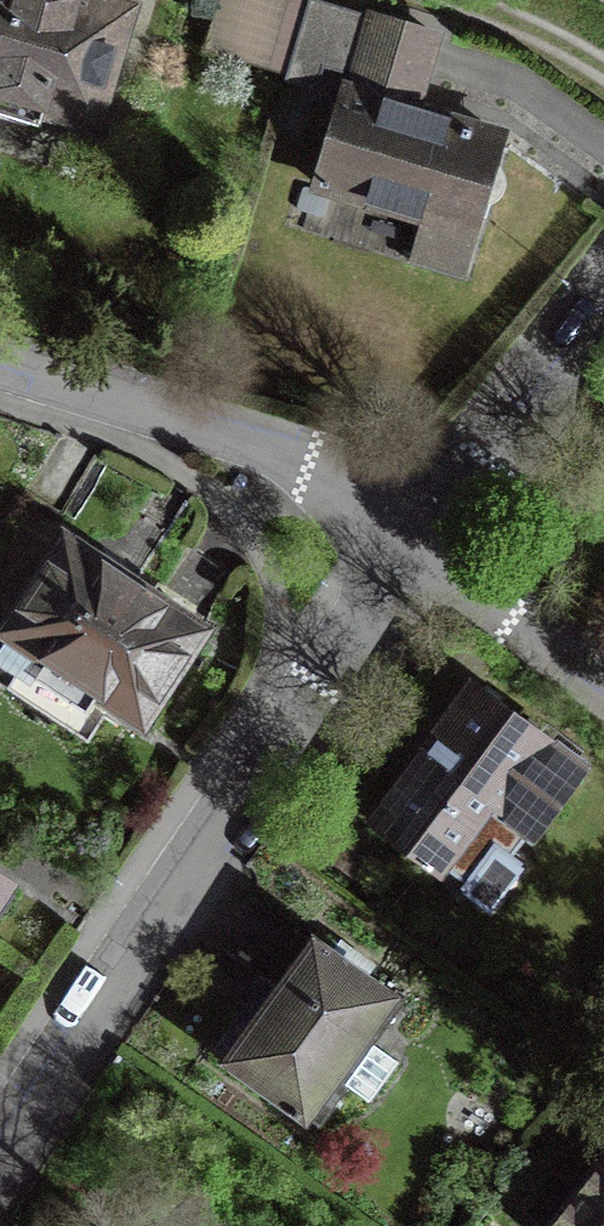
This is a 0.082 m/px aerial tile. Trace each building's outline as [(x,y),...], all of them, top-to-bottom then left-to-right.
[(127,8),(99,0),(0,0),(0,118),(25,125),(35,121),(40,122),(45,106),(94,120),(127,8)] [(304,6),(284,0),(219,0),(204,48),(284,72),(304,6)] [(467,252),(502,136),(397,105),(407,71),(422,76),(434,35),(318,0),(306,0),(304,6),(284,72),(282,80),(317,90),(324,67),(354,76),(350,91),(343,90),(316,181),(425,214),(411,261),(456,274),(463,251),(467,252)] [(5,631),(11,634),(0,651),(0,666),(15,675),(7,688),(86,739),(111,700),(142,720),(200,630),(63,541),(5,631)] [(529,834),(580,767),(474,688),(377,819),(436,863),(438,860),(466,881),(494,844),(510,855),(527,832),(529,834)] [(12,894),(2,887),(4,884),(0,882),(0,912),(12,894)] [(389,995),(313,939),(254,1018),(241,1008),(213,1046),(319,1124),(348,1084),(366,1098),(395,1059),(361,1034),(389,995)] [(550,1225),(603,1225),(603,1156),(550,1225)]
